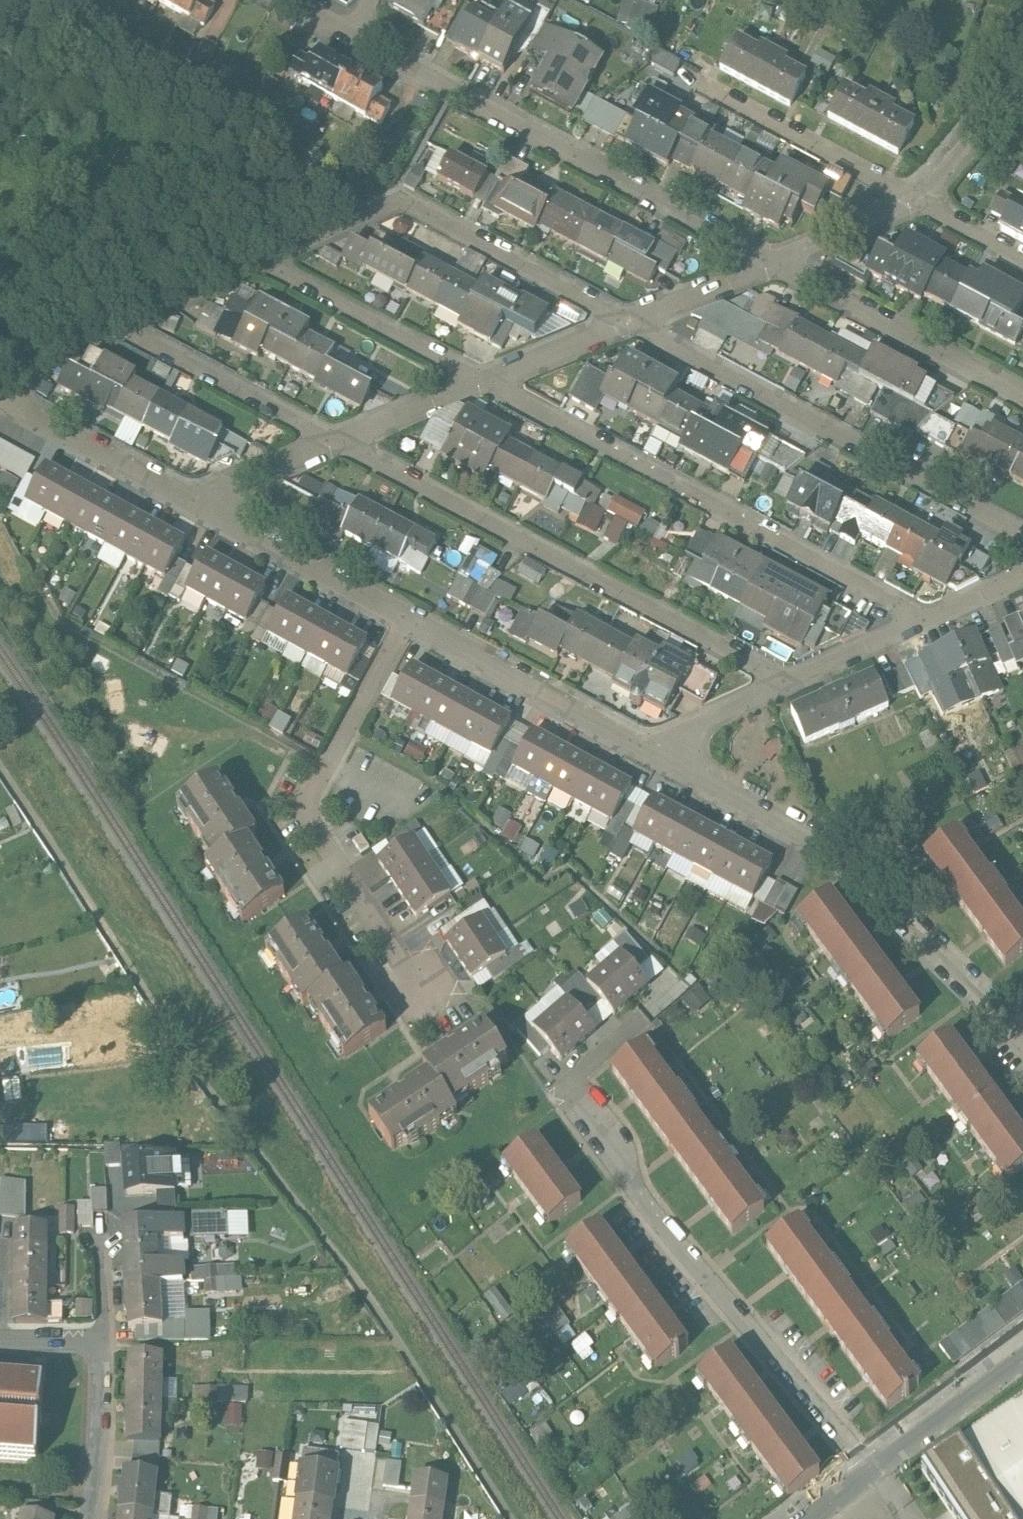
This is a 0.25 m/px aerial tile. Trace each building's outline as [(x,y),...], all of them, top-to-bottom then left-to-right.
[(158,1),(190,19),(190,18),(204,26),(214,7),(202,0),(158,0),(158,1)] [(390,10),(444,40),(456,19),(437,9),(442,0),(395,0),(390,10)] [(538,6),(529,22),(530,23),(519,44),(529,50),(533,43),(542,27),(550,13),(538,6)] [(499,24),(475,10),(455,46),(479,60),(499,24)] [(529,22),(506,10),(499,24),(479,60),(503,73),(519,44),(530,23),(529,22)] [(563,38),(542,27),(533,43),(554,54),(563,38)] [(597,66),(562,45),(565,39),(563,38),(554,54),(535,88),(576,110),(603,60),(601,59),(597,66)] [(720,70),(755,88),(774,53),(761,46),(758,52),(737,40),(720,70)] [(652,47),(648,63),(673,76),(681,62),(652,47)] [(351,71),(320,53),(313,63),(300,56),(289,74),(303,82),(302,83),(334,101),(351,71)] [(786,60),(774,53),(755,88),(790,107),(806,77),(784,65),(786,60)] [(383,89),(351,71),(334,101),(366,119),(366,118),(380,126),(390,108),(377,99),(383,89)] [(279,83),(269,78),(260,94),(269,99),(279,83)] [(642,108),(635,121),(638,123),(667,139),(679,117),(681,112),(660,101),(662,97),(641,86),(632,102),(642,108)] [(863,137),(882,102),(869,95),(867,100),(844,89),(828,118),(863,137)] [(627,117),(594,100),(583,120),(616,138),(627,117)] [(882,102),(863,137),(898,155),(914,126),(892,114),(894,109),(882,102)] [(627,117),(616,138),(627,143),(638,123),(635,121),(627,117)] [(705,123),(695,126),(679,117),(667,139),(679,145),(729,171),(737,155),(738,155),(712,142),(714,136),(711,127),(705,123)] [(667,139),(638,123),(627,143),(669,165),(671,160),(679,145),(667,139)] [(729,171),(679,145),(671,160),(721,187),(729,171)] [(822,183),(782,162),(775,176),(738,155),(737,155),(729,171),(769,192),(808,213),(821,190),(824,184),(822,183)] [(487,175),(451,156),(438,180),(475,199),(487,175)] [(852,180),(830,169),(822,183),(824,184),(821,190),(841,201),(852,180)] [(800,209),(768,193),(769,192),(729,171),(721,187),(749,202),(744,211),(779,229),(784,220),(792,225),(800,209)] [(595,217),(524,179),(517,192),(527,198),(548,211),(550,212),(587,231),(595,217)] [(498,182),(483,210),(491,215),(507,187),(498,182)] [(517,192),(507,187),(491,215),(499,219),(507,216),(535,231),(538,225),(578,247),(579,246),(587,231),(550,212),(548,211),(527,198),(517,192)] [(1015,203),(1001,195),(991,214),(1005,221),(1015,203)] [(1016,201),(1015,203),(1005,221),(1000,231),(1022,243),(1022,204),(1016,201)] [(654,249),(595,217),(587,231),(615,247),(646,264),(654,249)] [(397,241),(377,230),(371,241),(390,252),(396,242),(397,241)] [(615,247),(587,231),(579,246),(607,261),(607,262),(649,284),(657,270),(615,247)] [(943,259),(907,240),(895,260),(930,279),(961,295),(969,279),(941,264),(943,259)] [(374,252),(352,241),(343,257),(365,269),(374,252)] [(451,276),(424,261),(426,257),(397,241),(396,242),(387,259),(443,291),(451,276)] [(857,251),(834,260),(833,266),(865,283),(869,275),(868,275),(875,262),(857,251)] [(387,259),(374,252),(365,269),(435,306),(435,305),(443,291),(387,259)] [(961,295),(930,279),(895,260),(880,252),(875,262),(868,275),(869,275),(908,296),(909,294),(921,301),(923,296),(952,311),(952,310),(961,295)] [(521,303),(492,288),(488,296),(451,276),(443,291),(471,306),(472,306),(472,305),(482,310),(483,309),(502,320),(519,329),(532,306),(522,301),(521,303)] [(997,295),(969,279),(961,295),(989,311),(995,301),(995,300),(997,295)] [(471,306),(443,291),(435,305),(462,320),(458,327),(490,344),(502,322),(501,321),(472,306),(471,306)] [(989,311),(961,295),(952,310),(981,326),(984,321),(989,311)] [(826,340),(798,325),(800,321),(774,307),(776,303),(767,297),(760,299),(750,318),(767,328),(818,355),(826,340)] [(254,311),(233,299),(226,313),(246,324),(248,325),(255,311),(254,311)] [(995,300),(995,301),(989,311),(1008,321),(1014,310),(995,300)] [(277,314),(260,305),(262,302),(260,301),(254,311),(255,311),(248,325),(297,351),(305,336),(309,327),(278,311),(277,314)] [(548,314),(532,306),(519,329),(535,337),(548,314)] [(1008,321),(989,311),(984,321),(1002,331),(1008,321)] [(692,317),(687,327),(694,331),(700,321),(692,317)] [(767,328),(750,318),(739,337),(758,347),(760,343),(759,343),(767,328)] [(502,322),(490,344),(501,350),(508,337),(517,341),(522,331),(502,320),(501,321),(502,322)] [(248,325),(246,324),(235,345),(258,358),(262,352),(289,366),(297,351),(248,325)] [(818,355),(767,328),(759,343),(760,343),(809,370),(818,355)] [(334,352),(305,336),(297,351),(326,366),(331,356),(334,352)] [(916,373),(893,361),(892,364),(883,359),(884,357),(872,350),(866,362),(826,340),(818,355),(863,379),(864,380),(876,386),(883,390),(896,397),(913,406),(926,383),(914,377),(916,373)] [(370,391),(346,378),(347,377),(336,371),(336,372),(326,366),(297,351),(289,366),(337,391),(335,396),(360,409),(370,391)] [(93,353),(80,375),(92,381),(104,359),(93,353)] [(679,383),(628,355),(613,382),(636,395),(664,410),(672,395),(673,395),(679,383)] [(863,379),(818,355),(809,370),(837,384),(835,387),(854,398),(864,380),(863,379)] [(345,363),(331,356),(326,366),(336,372),(336,371),(339,366),(342,368),(345,363)] [(135,376),(104,359),(92,381),(152,412),(159,398),(132,383),(135,376)] [(612,381),(587,367),(569,399),(596,414),(605,398),(603,397),(612,381)] [(80,375),(69,369),(60,388),(103,411),(105,407),(144,427),(152,412),(92,381),(80,375)] [(876,386),(864,380),(854,398),(866,405),(876,386)] [(664,410),(636,395),(613,382),(612,381),(603,397),(605,398),(628,411),(629,411),(657,426),(664,411),(664,410)] [(955,398),(926,383),(913,406),(933,416),(955,398)] [(164,389),(159,398),(164,401),(169,392),(164,389)] [(883,390),(870,415),(883,422),(896,397),(883,390)] [(673,395),(672,395),(664,410),(664,411),(692,426),(703,432),(712,437),(725,415),(726,415),(728,411),(716,405),(710,416),(673,395)] [(913,406),(896,397),(883,422),(913,437),(916,434),(933,416),(913,406)] [(164,401),(159,398),(152,412),(181,427),(188,414),(164,401)] [(740,408),(736,409),(731,418),(726,415),(725,415),(712,437),(761,463),(773,440),(753,430),(758,420),(757,416),(740,408)] [(741,453),(691,426),(692,426),(664,411),(657,426),(650,440),(677,455),(680,450),(728,476),(741,453)] [(181,427),(152,412),(144,427),(173,444),(172,446),(188,456),(199,437),(181,427)] [(220,430),(188,414),(181,427),(199,437),(214,445),(220,430)] [(972,437),(933,416),(916,434),(959,459),(972,437)] [(991,428),(993,424),(982,417),(972,437),(1022,465),(1022,445),(991,428)] [(454,435),(436,425),(425,444),(444,455),(454,435)] [(483,437),(472,431),(466,442),(477,448),(477,447),(483,437)] [(534,459),(485,433),(483,437),(477,447),(526,473),(534,459)] [(466,442),(454,435),(444,455),(442,458),(485,481),(490,473),(518,488),(526,473),(477,447),(477,448),(466,442)] [(214,445),(199,437),(188,456),(208,467),(219,447),(214,445)] [(972,437),(959,459),(986,473),(990,467),(1022,484),(1022,465),(972,437)] [(806,458),(773,440),(761,463),(785,475),(806,458)] [(0,451),(0,468),(4,469),(15,449),(4,443),(0,451)] [(15,449),(4,469),(14,475),(25,455),(15,449)] [(756,461),(741,453),(728,476),(744,484),(756,461)] [(25,455),(14,475),(24,481),(27,476),(36,460),(25,455)] [(583,485),(534,459),(526,473),(566,495),(575,500),(583,485)] [(829,472),(815,464),(805,484),(846,508),(854,494),(826,478),(829,472)] [(37,482),(26,503),(27,504),(46,514),(65,479),(45,468),(37,482)] [(566,495),(526,473),(518,488),(548,504),(550,500),(560,505),(566,495)] [(24,481),(10,508),(21,514),(27,504),(26,503),(37,482),(27,476),(24,481)] [(65,479),(46,514),(66,525),(85,490),(65,479)] [(843,507),(800,484),(788,508),(790,516),(799,521),(807,518),(811,520),(813,528),(827,536),(837,517),(843,507)] [(601,495),(583,485),(575,500),(589,507),(593,509),(601,495)] [(85,490),(66,525),(86,536),(105,500),(85,490)] [(575,500),(566,495),(560,505),(583,518),(589,507),(575,500)] [(904,521),(858,496),(850,510),(867,520),(896,536),(904,521)] [(105,500),(86,536),(105,546),(125,511),(105,500)] [(356,507),(341,500),(338,504),(342,506),(338,512),(350,518),(356,507)] [(614,521),(637,533),(646,516),(614,500),(606,517),(614,521)] [(386,519),(358,504),(356,507),(350,518),(379,533),(386,519)] [(593,540),(606,517),(589,507),(583,518),(576,530),(593,540)] [(850,510),(843,507),(837,517),(847,523),(861,530),(867,520),(850,510)] [(144,522),(125,511),(105,546),(125,557),(144,522)] [(350,518),(338,512),(333,521),(345,528),(350,518)] [(379,533),(350,518),(345,528),(343,533),(371,548),(379,533)] [(436,545),(386,519),(379,533),(429,559),(436,545)] [(896,536),(867,520),(861,530),(847,523),(845,527),(888,551),(896,536)] [(628,529),(614,521),(602,542),(617,550),(628,529)] [(966,554),(904,521),(896,536),(957,569),(958,569),(966,554)] [(144,522),(125,557),(145,568),(164,533),(144,522)] [(164,533),(145,568),(165,579),(176,560),(184,544),(164,533)] [(429,559),(379,533),(371,548),(421,574),(429,559)] [(691,536),(681,556),(694,563),(704,543),(691,536)] [(957,569),(896,536),(888,551),(916,566),(913,572),(933,583),(935,580),(947,586),(957,569)] [(757,576),(705,548),(696,564),(711,572),(721,577),(749,592),(757,576)] [(197,571),(186,590),(207,601),(226,566),(205,555),(197,571)] [(176,560),(165,579),(158,591),(169,597),(186,566),(176,560)] [(546,577),(525,564),(516,577),(537,590),(546,577)] [(186,566),(169,597),(180,603),(186,590),(197,571),(186,566)] [(226,566),(207,601),(226,612),(246,577),(226,566)] [(828,602),(762,566),(757,576),(749,592),(788,612),(789,613),(815,628),(825,609),(827,609),(829,605),(828,604),(828,602)] [(490,569),(479,587),(487,592),(499,575),(490,569)] [(957,569),(947,586),(956,591),(978,580),(958,569),(957,569)] [(721,577),(711,572),(706,581),(716,587),(721,577)] [(246,577),(226,612),(247,623),(258,602),(266,588),(246,577)] [(749,592),(721,577),(716,587),(714,592),(741,606),(749,592)] [(788,612),(749,592),(741,606),(770,622),(766,630),(803,650),(805,647),(815,628),(789,613),(788,612)] [(279,614),(268,635),(288,646),(307,611),(287,600),(279,614)] [(247,623),(241,634),(252,639),(269,608),(258,602),(247,623)] [(869,627),(835,607),(822,631),(838,641),(842,643),(866,632),(869,627)] [(269,608),(252,639),(262,645),(268,635),(279,614),(269,608)] [(307,611),(288,646),(308,657),(327,621),(307,611)] [(573,624),(560,617),(558,621),(561,623),(558,629),(568,634),(573,624)] [(558,629),(540,619),(528,641),(557,657),(561,650),(589,666),(597,650),(568,634),(558,629)] [(605,634),(576,619),(573,624),(568,634),(597,650),(605,634)] [(327,621),(308,657),(328,667),(347,632),(327,621)] [(822,631),(815,628),(805,647),(815,653),(838,641),(822,631)] [(1015,661),(1001,628),(989,633),(1003,666),(1015,661)] [(347,632),(328,667),(348,678),(359,658),(367,643),(347,632)] [(633,649),(605,634),(597,650),(636,671),(649,677),(659,658),(636,645),(633,649)] [(999,691),(974,635),(956,643),(967,670),(974,685),(975,684),(981,699),(999,691)] [(967,670),(956,643),(937,651),(948,678),(956,675),(967,670)] [(636,671),(597,650),(589,666),(616,681),(627,687),(636,671)] [(691,665),(662,650),(659,658),(649,677),(677,693),(685,697),(698,673),(689,668),(691,665)] [(348,678),(342,689),(353,695),(370,663),(359,658),(348,678)] [(392,702),(412,713),(431,678),(411,667),(403,681),(392,702)] [(905,668),(883,678),(894,700),(916,689),(905,668)] [(967,670),(956,675),(965,696),(969,694),(967,688),(974,685),(967,670)] [(649,677),(636,671),(627,687),(616,681),(613,686),(632,696),(631,700),(632,702),(633,704),(635,706),(638,706),(640,706),(642,704),(643,702),(665,714),(677,693),(649,677)] [(716,683),(698,673),(685,697),(703,706),(705,705),(716,683)] [(393,676),(382,696),(392,702),(403,681),(393,676)] [(843,690),(825,699),(825,700),(793,714),(807,745),(839,730),(839,731),(855,724),(855,723),(888,707),(874,677),(844,691),(843,690)] [(431,678),(412,713),(432,724),(451,689),(431,678)] [(451,689),(432,724),(452,735),(471,700),(451,689)] [(471,700),(452,735),(471,746),(490,711),(471,700)] [(490,711),(471,746),(491,757),(492,757),(502,739),(511,722),(490,711)] [(523,750),(513,768),(513,769),(533,779),(552,744),(532,733),(523,750)] [(502,739),(492,757),(491,757),(484,770),(495,776),(512,744),(502,739)] [(512,744),(495,776),(506,782),(513,769),(513,768),(523,750),(512,745),(512,744)] [(572,755),(552,744),(533,779),(553,790),(572,755)] [(592,766),(572,755),(553,790),(572,801),(592,766)] [(592,766),(572,801),(592,812),(611,776),(592,766)] [(611,776),(592,812),(612,822),(612,823),(624,802),(632,787),(611,776)] [(214,862),(248,841),(256,836),(240,811),(237,813),(232,806),(235,804),(219,780),(177,807),(214,862)] [(645,814),(634,834),(654,845),(673,810),(653,799),(645,814)] [(624,802),(612,823),(612,822),(606,833),(617,840),(623,828),(634,808),(624,802)] [(634,808),(623,828),(634,834),(645,814),(634,808)] [(673,810),(654,845),(674,856),(693,821),(673,810)] [(693,821),(674,856),(693,867),(713,832),(693,821)] [(416,822),(386,842),(392,852),(412,839),(422,832),(416,822)] [(713,832),(693,867),(713,878),(732,842),(713,832)] [(956,835),(926,858),(966,912),(996,889),(956,835)] [(361,836),(353,842),(361,854),(369,848),(361,836)] [(392,852),(379,861),(392,880),(425,858),(412,839),(392,852)] [(248,841),(214,862),(206,868),(243,924),(285,896),(268,872),(265,873),(261,867),(264,865),(248,841)] [(732,842),(713,878),(733,888),(752,853),(732,842)] [(752,853),(733,888),(753,899),(754,899),(765,878),(772,864),(752,853)] [(425,858),(392,880),(404,899),(438,877),(425,858)] [(438,877),(404,899),(417,918),(450,896),(438,877)] [(765,878),(754,899),(764,905),(775,884),(765,878)] [(764,905),(774,911),(788,886),(777,881),(764,905)] [(788,886),(774,911),(785,916),(798,892),(788,886)] [(966,912),(1005,966),(1022,953),(1022,925),(996,889),(966,912)] [(844,979),(874,957),(830,897),(800,920),(844,979)] [(480,919),(447,942),(460,961),(493,939),(480,919)] [(308,1004),(344,979),(329,955),(326,957),(321,950),(324,948),(308,924),(266,951),(303,1007),(308,1004)] [(493,939),(460,961),(472,980),(486,971),(506,958),(506,957),(493,939)] [(506,958),(486,971),(493,981),(533,954),(526,943),(506,957),(506,958)] [(622,954),(605,970),(631,1000),(648,985),(622,954)] [(888,1039),(919,1016),(874,957),(844,979),(888,1039)] [(587,984),(587,985),(603,1003),(613,1015),(631,1000),(605,970),(587,984)] [(344,979),(308,1004),(345,1059),(386,1031),(370,1007),(367,1009),(363,1002),(366,1000),(349,975),(344,979)] [(587,984),(580,976),(570,984),(594,1011),(603,1003),(587,985),(587,984)] [(594,1011),(570,984),(561,992),(569,1000),(585,1018),(594,1011)] [(682,994),(691,1009),(706,1001),(698,986),(682,994)] [(561,991),(556,992),(545,1001),(544,1006),(551,1016),(578,1046),(595,1031),(585,1018),(569,1000),(561,992),(561,991)] [(551,1016),(534,1031),(550,1049),(560,1061),(578,1046),(551,1016)] [(526,1021),(517,1029),(541,1057),(550,1049),(534,1031),(526,1021)] [(429,1075),(452,1107),(490,1082),(487,1078),(498,1071),(497,1069),(507,1062),(484,1026),(454,1046),(456,1048),(449,1053),(447,1050),(423,1066),(429,1075)] [(963,1120),(993,1098),(950,1038),(919,1060),(963,1120)] [(653,1125),(683,1103),(643,1049),(613,1071),(653,1125)] [(452,1107),(429,1075),(405,1091),(407,1093),(400,1098),(398,1095),(369,1115),(393,1150),(403,1143),(405,1145),(416,1138),(418,1142),(457,1116),(452,1107)] [(1022,1168),(1022,1138),(993,1098),(963,1120),(1007,1180),(1022,1168)] [(693,1180),(723,1157),(683,1103),(653,1125),(693,1180)] [(30,1128),(8,1127),(8,1139),(29,1139),(30,1128)] [(580,1202),(536,1142),(505,1165),(549,1225),(580,1202)] [(120,1147),(104,1146),(106,1168),(121,1167),(120,1147)] [(733,1234),(763,1211),(723,1157),(693,1180),(733,1234)] [(173,1159),(125,1162),(127,1196),(175,1193),(173,1159)] [(2,1181),(0,1196),(0,1218),(25,1221),(25,1184),(2,1181)] [(91,1204),(78,1204),(79,1228),(93,1228),(93,1216),(106,1215),(105,1191),(90,1191),(91,1204)] [(68,1207),(60,1207),(60,1235),(68,1235),(68,1207)] [(189,1211),(188,1237),(246,1238),(247,1211),(189,1211)] [(163,1222),(123,1225),(126,1258),(123,1258),(125,1287),(159,1284),(183,1283),(181,1264),(158,1266),(156,1242),(164,1241),(163,1222)] [(808,1301),(838,1279),(799,1225),(768,1248),(808,1301)] [(613,1310),(643,1288),(599,1228),(569,1250),(613,1310)] [(47,1251),(16,1250),(15,1287),(46,1288),(47,1251)] [(218,1268),(204,1269),(205,1281),(219,1280),(218,1268)] [(204,1269),(192,1269),(193,1282),(205,1281),(204,1269)] [(848,1355),(878,1333),(838,1279),(808,1301),(848,1355)] [(219,1280),(205,1281),(206,1295),(219,1294),(219,1280)] [(159,1284),(125,1287),(128,1316),(130,1316),(131,1329),(162,1327),(159,1284)] [(940,1347),(953,1365),(1022,1313),(1022,1285),(940,1347)] [(46,1288),(15,1287),(14,1324),(44,1325),(56,1325),(56,1308),(46,1307),(46,1288)] [(657,1370),(688,1347),(643,1288),(613,1310),(657,1370)] [(212,1342),(211,1327),(185,1328),(185,1342),(212,1342)] [(888,1409),(918,1387),(878,1333),(848,1355),(888,1409)] [(744,1437),(775,1415),(731,1355),(700,1378),(744,1437)] [(162,1358),(131,1357),(130,1371),(128,1371),(128,1382),(129,1382),(128,1400),(161,1401),(162,1358)] [(36,1458),(36,1461),(39,1461),(45,1381),(42,1380),(42,1383),(0,1379),(0,1455),(36,1458)] [(217,1389),(203,1389),(203,1402),(217,1402),(217,1389)] [(161,1401),(128,1400),(128,1418),(127,1418),(127,1425),(129,1425),(128,1443),(134,1443),(160,1444),(161,1401)] [(924,1466),(959,1518),(1022,1518),(1022,1400),(924,1466)] [(217,1402),(203,1402),(203,1415),(216,1416),(217,1402)] [(241,1425),(242,1403),(224,1403),(224,1425),(241,1425)] [(788,1497),(819,1474),(775,1415),(744,1437),(788,1497)] [(379,1430),(342,1425),(339,1448),(376,1453),(379,1430)] [(160,1444),(134,1443),(133,1457),(159,1459),(160,1444)] [(338,1454),(303,1450),(301,1466),(336,1470),(338,1454)] [(284,1456),(277,1455),(273,1481),(281,1482),(284,1456)] [(291,1457),(284,1456),(281,1482),(287,1483),(291,1457)] [(159,1459),(133,1457),(132,1471),(157,1474),(158,1474),(159,1459)] [(384,1458),(380,1484),(398,1487),(402,1461),(384,1458)] [(336,1470),(301,1466),(297,1500),(332,1504),(336,1470)] [(132,1471),(126,1471),(124,1485),(122,1484),(121,1495),(122,1495),(120,1513),(153,1517),(170,1518),(172,1499),(155,1497),(157,1474),(132,1471)] [(417,1478),(413,1505),(413,1504),(410,1518),(442,1518),(447,1483),(417,1478)] [(297,1500),(295,1518),(330,1518),(332,1504),(297,1500)] [(26,1503),(24,1514),(45,1518),(54,1518),(57,1506),(26,1503)] [(194,1508),(193,1518),(207,1518),(208,1509),(194,1508)]
